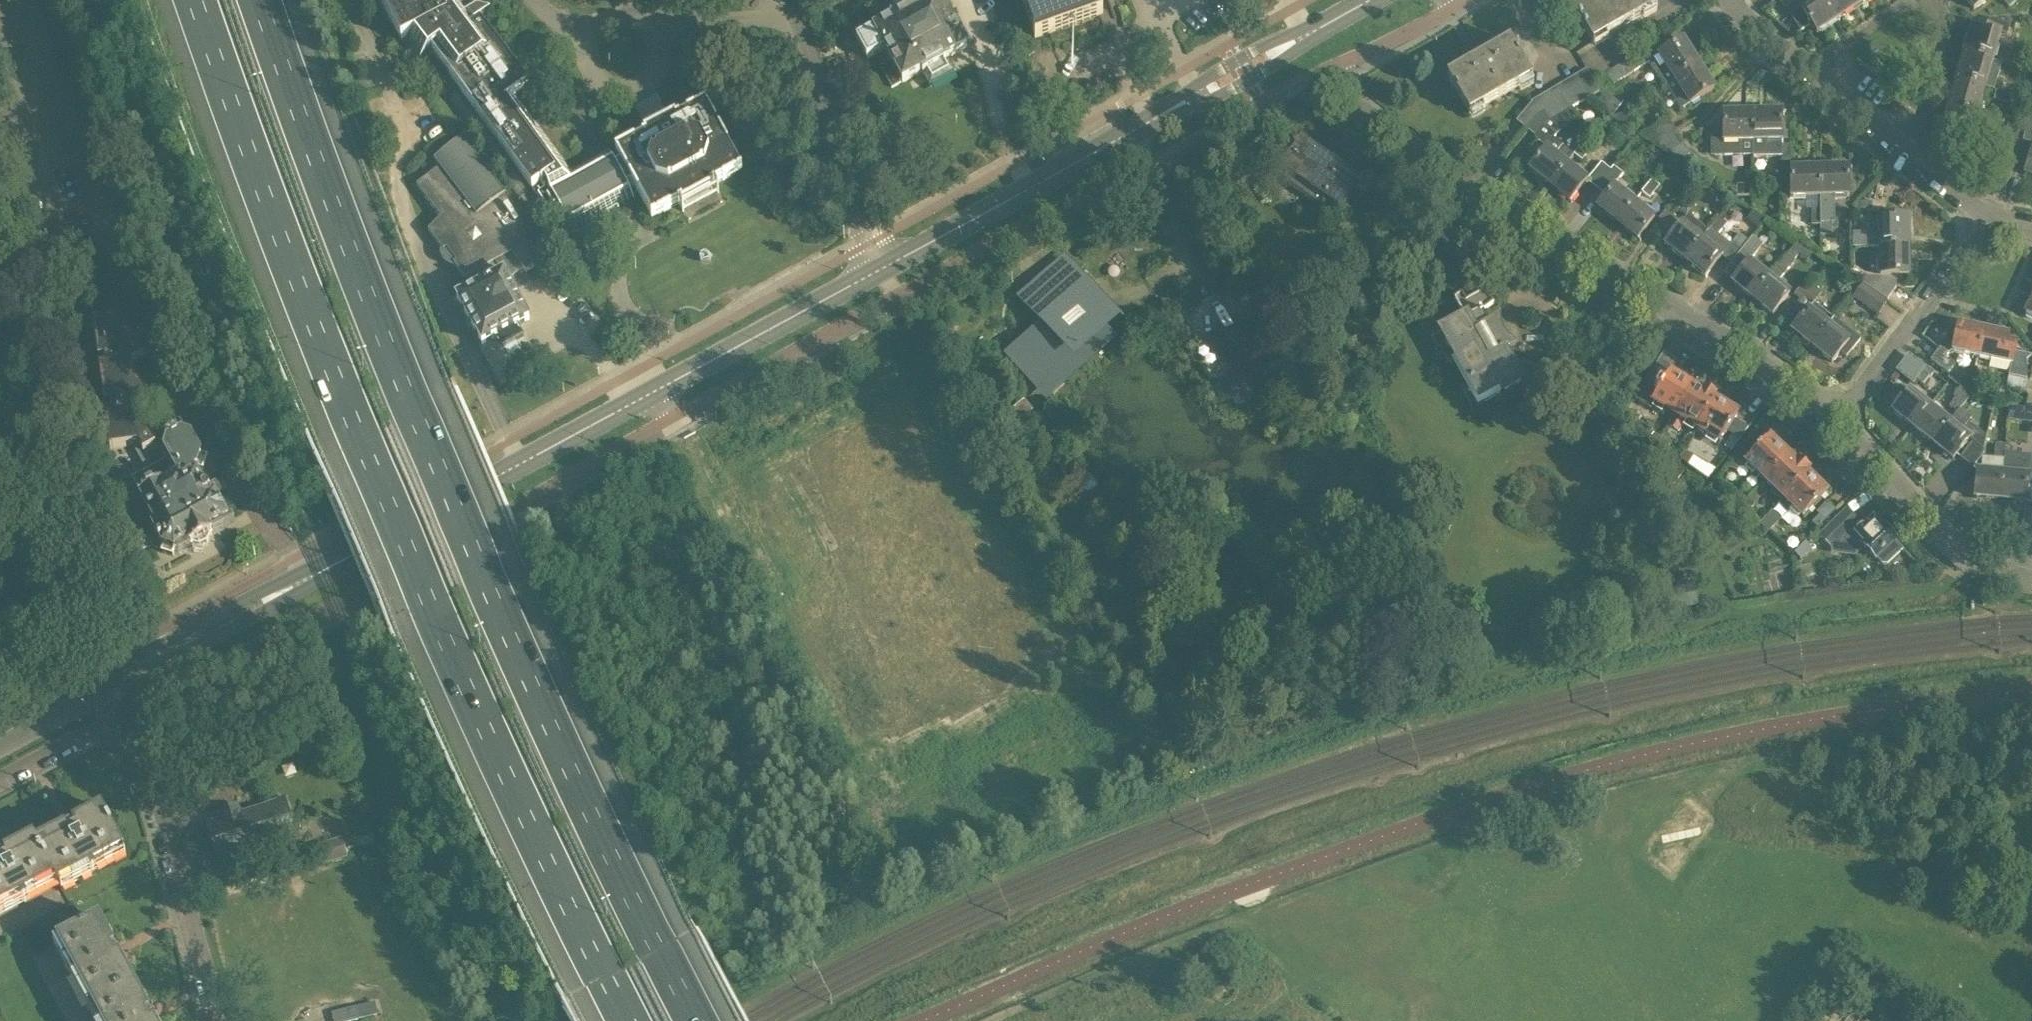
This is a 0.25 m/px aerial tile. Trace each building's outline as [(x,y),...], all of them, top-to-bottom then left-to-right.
[(531,188),(559,227),(567,222),(572,233),(634,200),(632,195),(637,192),(648,212),(658,215),(681,203),(682,205),(713,188),(712,186),(735,174),(738,164),(705,102),(676,118),(675,116),(643,133),(644,135),(615,151),(616,153),(612,156),(604,141),(593,147),(596,154),(570,168),(516,94),(528,85),(478,16),(473,19),(470,14),(486,1),(477,0),(470,0),(463,5),(459,0),(379,0),(399,38),(415,61),(430,50),(531,188)] [(902,83),(921,73),(923,75),(930,87),(955,73),(948,61),(949,61),(948,58),(967,48),(941,0),(928,0),(919,5),(918,3),(892,17),(893,19),(873,30),(869,21),(851,30),(855,39),(866,60),(884,50),(890,60),(879,66),(891,88),(902,83)] [(1098,0),(1021,0),(1034,37),(1103,14),(1098,0)] [(1570,6),(1593,45),(1656,9),(1651,0),(1580,0),(1570,6)] [(1829,0),(1814,0),(1790,16),(1800,31),(1810,24),(1816,34),(1841,18),(1829,0)] [(1841,18),(1865,2),(1864,0),(1829,0),(1841,18)] [(1973,10),(1985,0),(1965,0),(1973,10)] [(1971,24),(1963,52),(1991,60),(1999,33),(2006,35),(2009,24),(1989,19),(1986,28),(1971,24)] [(1665,85),(1698,64),(1683,39),(1654,57),(1648,46),(1606,73),(1613,85),(1648,62),(1659,79),(1647,86),(1651,93),(1663,87),(1665,85)] [(1510,41),(1478,59),(1446,77),(1469,116),(1532,80),(1510,41)] [(1963,52),(1955,80),(1984,88),(1994,91),(2001,64),(1991,61),(1991,60),(1963,52)] [(2017,77),(2019,68),(2004,63),(2001,72),(2017,77)] [(1714,89),(1698,64),(1665,85),(1681,110),(1689,104),(1714,89)] [(1585,69),(1575,75),(1588,98),(1599,92),(1593,82),(1585,69)] [(1588,98),(1575,75),(1565,81),(1578,104),(1588,98)] [(1955,80),(1948,108),(1976,116),(1984,88),(1955,80)] [(1578,104),(1565,81),(1555,87),(1568,110),(1572,108),(1578,104)] [(1555,87),(1545,93),(1558,116),(1568,110),(1555,87)] [(638,102),(650,125),(672,114),(660,91),(638,102)] [(2011,95),(1996,91),(1993,100),(2009,105),(2011,95)] [(1622,105),(1604,92),(1594,104),(1612,118),(1622,105)] [(1545,93),(1535,99),(1540,109),(1548,122),(1558,116),(1545,93)] [(1535,99),(1533,100),(1530,102),(1531,103),(1516,121),(1525,129),(1540,109),(1535,99)] [(1548,122),(1534,136),(1535,141),(1526,152),(1536,160),(1528,169),(1549,185),(1566,163),(1573,155),(1553,138),(1560,129),(1578,119),(1572,108),(1568,110),(1558,116),(1548,122)] [(1976,116),(1948,108),(1940,136),(1968,144),(1976,116)] [(1548,122),(1540,109),(1525,129),(1534,136),(1548,122)] [(1752,112),(1752,142),(1781,141),(1781,111),(1752,112)] [(1752,142),(1752,112),(1722,112),(1723,133),(1711,133),(1711,155),(1752,155),(1752,142)] [(2029,116),(2022,140),(2031,143),(2031,117),(2029,116)] [(1653,146),(1676,131),(1667,118),(1639,136),(1653,146)] [(2007,124),(2001,145),(2014,149),(2020,128),(2007,124)] [(1684,144),(1676,131),(1653,146),(1667,155),(1684,144)] [(504,273),(505,274),(519,263),(526,273),(550,254),(463,138),(433,160),(439,168),(416,185),(440,218),(428,231),(464,279),(477,272),(483,283),(504,273)] [(1360,183),(1334,164),(1301,140),(1275,176),(1321,209),(1327,201),(1340,210),(1360,183)] [(1592,148),(1584,142),(1574,155),(1582,161),(1592,148)] [(1690,153),(1684,144),(1667,155),(1680,161),(1690,153)] [(1985,158),(1988,149),(1971,144),(1970,153),(1985,158)] [(1790,145),(1781,145),(1781,162),(1790,162),(1790,145)] [(2024,175),(2031,177),(2031,146),(2024,175)] [(1602,162),(1587,180),(1586,181),(1595,188),(1611,170),(1602,162)] [(1566,163),(1549,185),(1569,202),(1586,181),(1587,180),(1566,163)] [(1614,165),(1611,170),(1595,188),(1605,196),(1614,185),(1624,173),(1614,165)] [(1820,226),(1820,235),(1831,235),(1831,222),(1833,222),(1833,197),(1849,197),(1848,167),(1819,168),(1820,197),(1819,210),(1820,226)] [(1819,168),(1790,168),(1790,198),(1806,197),(1820,197),(1819,168)] [(1651,180),(1641,192),(1649,199),(1659,186),(1651,180)] [(1614,185),(1605,196),(1596,207),(1616,223),(1634,201),(1614,185)] [(1634,201),(1616,223),(1637,240),(1654,218),(1645,210),(1634,202),(1634,201)] [(1856,212),(1872,212),(1872,202),(1855,202),(1856,212)] [(1665,224),(1672,215),(1665,210),(1659,218),(1665,224)] [(1820,226),(1819,210),(1811,210),(1811,226),(1820,226)] [(1681,222),(1663,245),(1684,261),(1702,239),(1708,231),(1688,214),(1681,222)] [(1672,215),(1665,224),(1671,229),(1678,220),(1672,215)] [(1702,239),(1684,261),(1704,277),(1721,256),(1730,264),(1746,245),(1736,237),(1729,246),(1717,236),(1727,224),(1719,217),(1709,230),(1702,239)] [(1879,247),(1909,247),(1908,217),(1878,217),(1879,247)] [(1852,247),(1863,247),(1863,232),(1852,232),(1852,247)] [(1751,239),(1746,245),(1730,264),(1723,273),(1733,280),(1731,282),(1751,299),(1769,277),(1749,261),(1761,246),(1751,239)] [(1909,247),(1879,247),(1879,276),(1868,276),(1863,273),(1858,281),(1862,283),(1887,301),(1896,287),(1896,276),(1909,276),(1909,247)] [(1792,249),(1769,277),(1751,299),(1772,315),(1789,293),(1777,283),(1795,261),(1793,260),(1798,254),(1792,249)] [(1049,325),(1014,356),(1047,392),(1106,338),(1101,332),(1113,321),(1074,277),(1063,266),(1040,287),(1026,299),(1036,311),(1049,325)] [(504,273),(483,283),(456,298),(482,345),(493,339),(499,350),(524,337),(518,326),(529,320),(505,274),(504,273)] [(1240,298),(1232,282),(1216,290),(1224,306),(1240,298)] [(1887,301),(1862,283),(1852,298),(1878,315),(1887,301)] [(1806,291),(1799,299),(1791,310),(1801,318),(1791,330),(1811,347),(1833,319),(1813,303),(1822,293),(1811,284),(1806,291)] [(1799,299),(1806,291),(1800,286),(1793,295),(1799,299)] [(1521,383),(1504,353),(1503,350),(1510,346),(1505,342),(1501,336),(1498,330),(1497,322),(1489,326),(1481,312),(1488,308),(1493,303),(1482,291),(1476,296),(1465,302),(1461,295),(1454,300),(1465,319),(1441,332),(1457,360),(1449,364),(1461,387),(1469,383),(1479,400),(1482,398),(1485,403),(1500,394),(1497,390),(1501,387),(1504,393),(1521,383)] [(1172,332),(1188,324),(1182,313),(1166,321),(1172,332)] [(229,520),(220,502),(216,494),(211,496),(206,485),(204,486),(195,469),(197,468),(204,470),(208,457),(201,455),(191,436),(182,433),(167,440),(167,441),(165,449),(169,458),(153,467),(145,452),(156,446),(134,408),(137,406),(138,408),(150,401),(129,363),(131,362),(132,363),(144,356),(122,318),(94,321),(98,359),(105,358),(106,365),(99,366),(104,404),(111,403),(112,410),(105,411),(110,448),(133,445),(146,470),(131,478),(140,495),(139,495),(155,525),(152,527),(163,548),(161,553),(173,556),(175,551),(189,543),(190,546),(192,545),(199,546),(207,542),(210,535),(212,534),(210,530),(229,520)] [(1833,319),(1811,347),(1831,363),(1839,352),(1846,357),(1860,340),(1833,319)] [(1977,357),(1983,330),(1957,324),(1952,351),(1977,357)] [(1234,328),(1210,339),(1226,372),(1217,376),(1225,393),(1256,378),(1255,377),(1266,372),(1244,327),(1235,331),(1234,328)] [(1983,330),(1977,357),(2011,364),(2008,376),(2026,380),(2026,360),(2031,356),(2031,355),(2014,352),(2016,345),(2007,343),(2008,335),(1983,330)] [(1940,347),(1937,350),(1930,360),(1948,374),(1954,365),(1945,358),(1948,353),(1940,347)] [(1923,386),(1933,373),(1925,366),(1915,379),(1923,386)] [(1674,416),(1692,386),(1670,372),(1665,379),(1652,371),(1635,399),(1649,408),(1652,402),(1674,416)] [(1692,386),(1674,416),(1668,426),(1678,432),(1684,422),(1697,429),(1715,400),(1713,399),(1715,395),(1706,389),(1703,393),(1692,386)] [(1953,396),(1956,398),(1949,407),(1957,413),(1971,396),(1960,387),(1953,396)] [(1911,427),(1929,405),(1909,389),(1891,411),(1911,427)] [(1033,410),(1024,399),(1005,415),(1015,426),(1033,410)] [(1715,400),(1697,429),(1719,443),(1737,414),(1715,400)] [(1949,421),(1929,405),(1911,427),(1931,443),(1949,421)] [(1961,431),(1949,421),(1931,443),(1952,460),(1966,442),(1970,445),(1959,458),(1972,468),(1982,456),(1986,437),(1968,423),(1961,431)] [(1655,445),(1660,438),(1654,433),(1648,440),(1655,445)] [(1764,481),(1788,456),(1769,437),(1745,462),(1764,481)] [(1670,445),(1660,438),(1655,445),(1665,452),(1670,445)] [(1639,453),(1652,464),(1660,454),(1648,443),(1639,453)] [(1999,501),(2004,453),(2005,445),(1995,444),(1993,472),(1976,470),(1973,498),(1999,501)] [(1688,465),(1688,464),(1693,456),(1683,451),(1679,458),(1688,465)] [(2004,453),(1999,501),(2025,503),(2028,475),(2031,474),(2031,455),(2004,453)] [(1797,464),(1788,456),(1764,481),(1783,499),(1807,474),(1806,473),(1809,469),(1800,461),(1797,464)] [(1826,493),(1807,474),(1783,499),(1802,518),(1826,493)] [(1743,504),(1748,498),(1739,492),(1735,498),(1743,504)] [(1756,504),(1748,498),(1743,504),(1751,511),(1756,504)] [(1836,511),(1828,503),(1817,513),(1819,516),(1812,524),(1818,529),(1836,511)] [(1863,548),(1863,547),(1875,559),(1876,559),(1881,565),(1887,565),(1902,550),(1894,542),(1895,541),(1883,527),(1882,528),(1873,519),(1864,528),(1863,527),(1858,532),(1854,528),(1860,522),(1846,509),(1818,536),(1832,549),(1836,545),(1863,548)] [(1780,522),(1771,514),(1760,527),(1768,535),(1780,522)] [(1810,548),(1805,542),(1793,552),(1799,558),(1810,548)] [(56,880),(58,885),(61,884),(88,869),(91,874),(97,871),(95,866),(125,850),(102,808),(73,824),(64,828),(37,843),(56,880)] [(224,822),(211,825),(220,856),(274,841),(266,810),(240,817),(238,812),(222,816),(224,822)] [(37,843),(34,837),(5,853),(0,855),(0,909),(20,899),(22,903),(29,900),(26,895),(56,880),(37,843)] [(310,869),(348,858),(342,838),(304,849),(310,869)] [(76,977),(92,1007),(136,983),(121,955),(116,947),(100,917),(57,940),(58,943),(73,970),(69,973),(72,979),(76,977)] [(92,1007),(100,1020),(156,1020),(155,1019),(150,1010),(136,983),(92,1007)] [(332,1013),(334,1020),(353,1020),(378,1015),(375,1002),(332,1013)]
